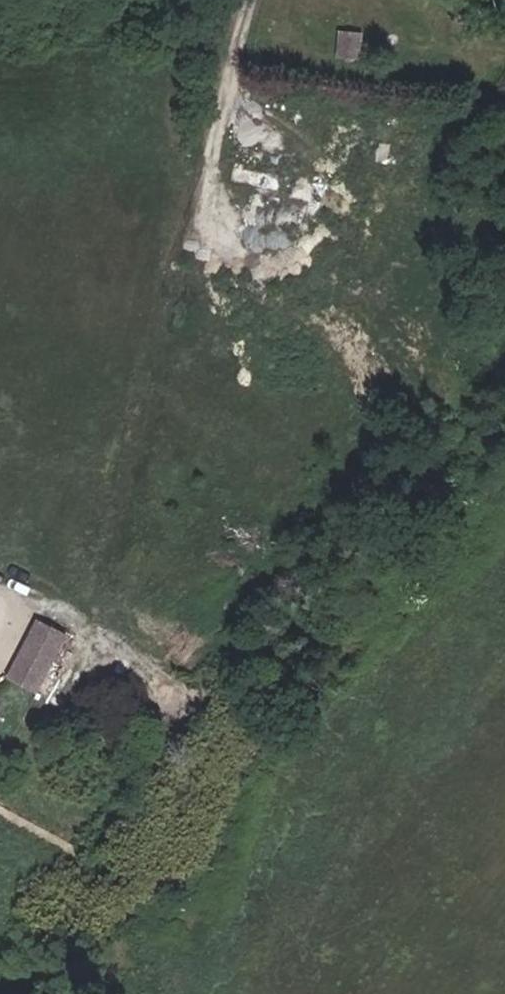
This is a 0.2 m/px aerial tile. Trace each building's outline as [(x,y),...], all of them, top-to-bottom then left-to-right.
[(50,681),(80,622),(56,610),(26,669),(50,681)]
